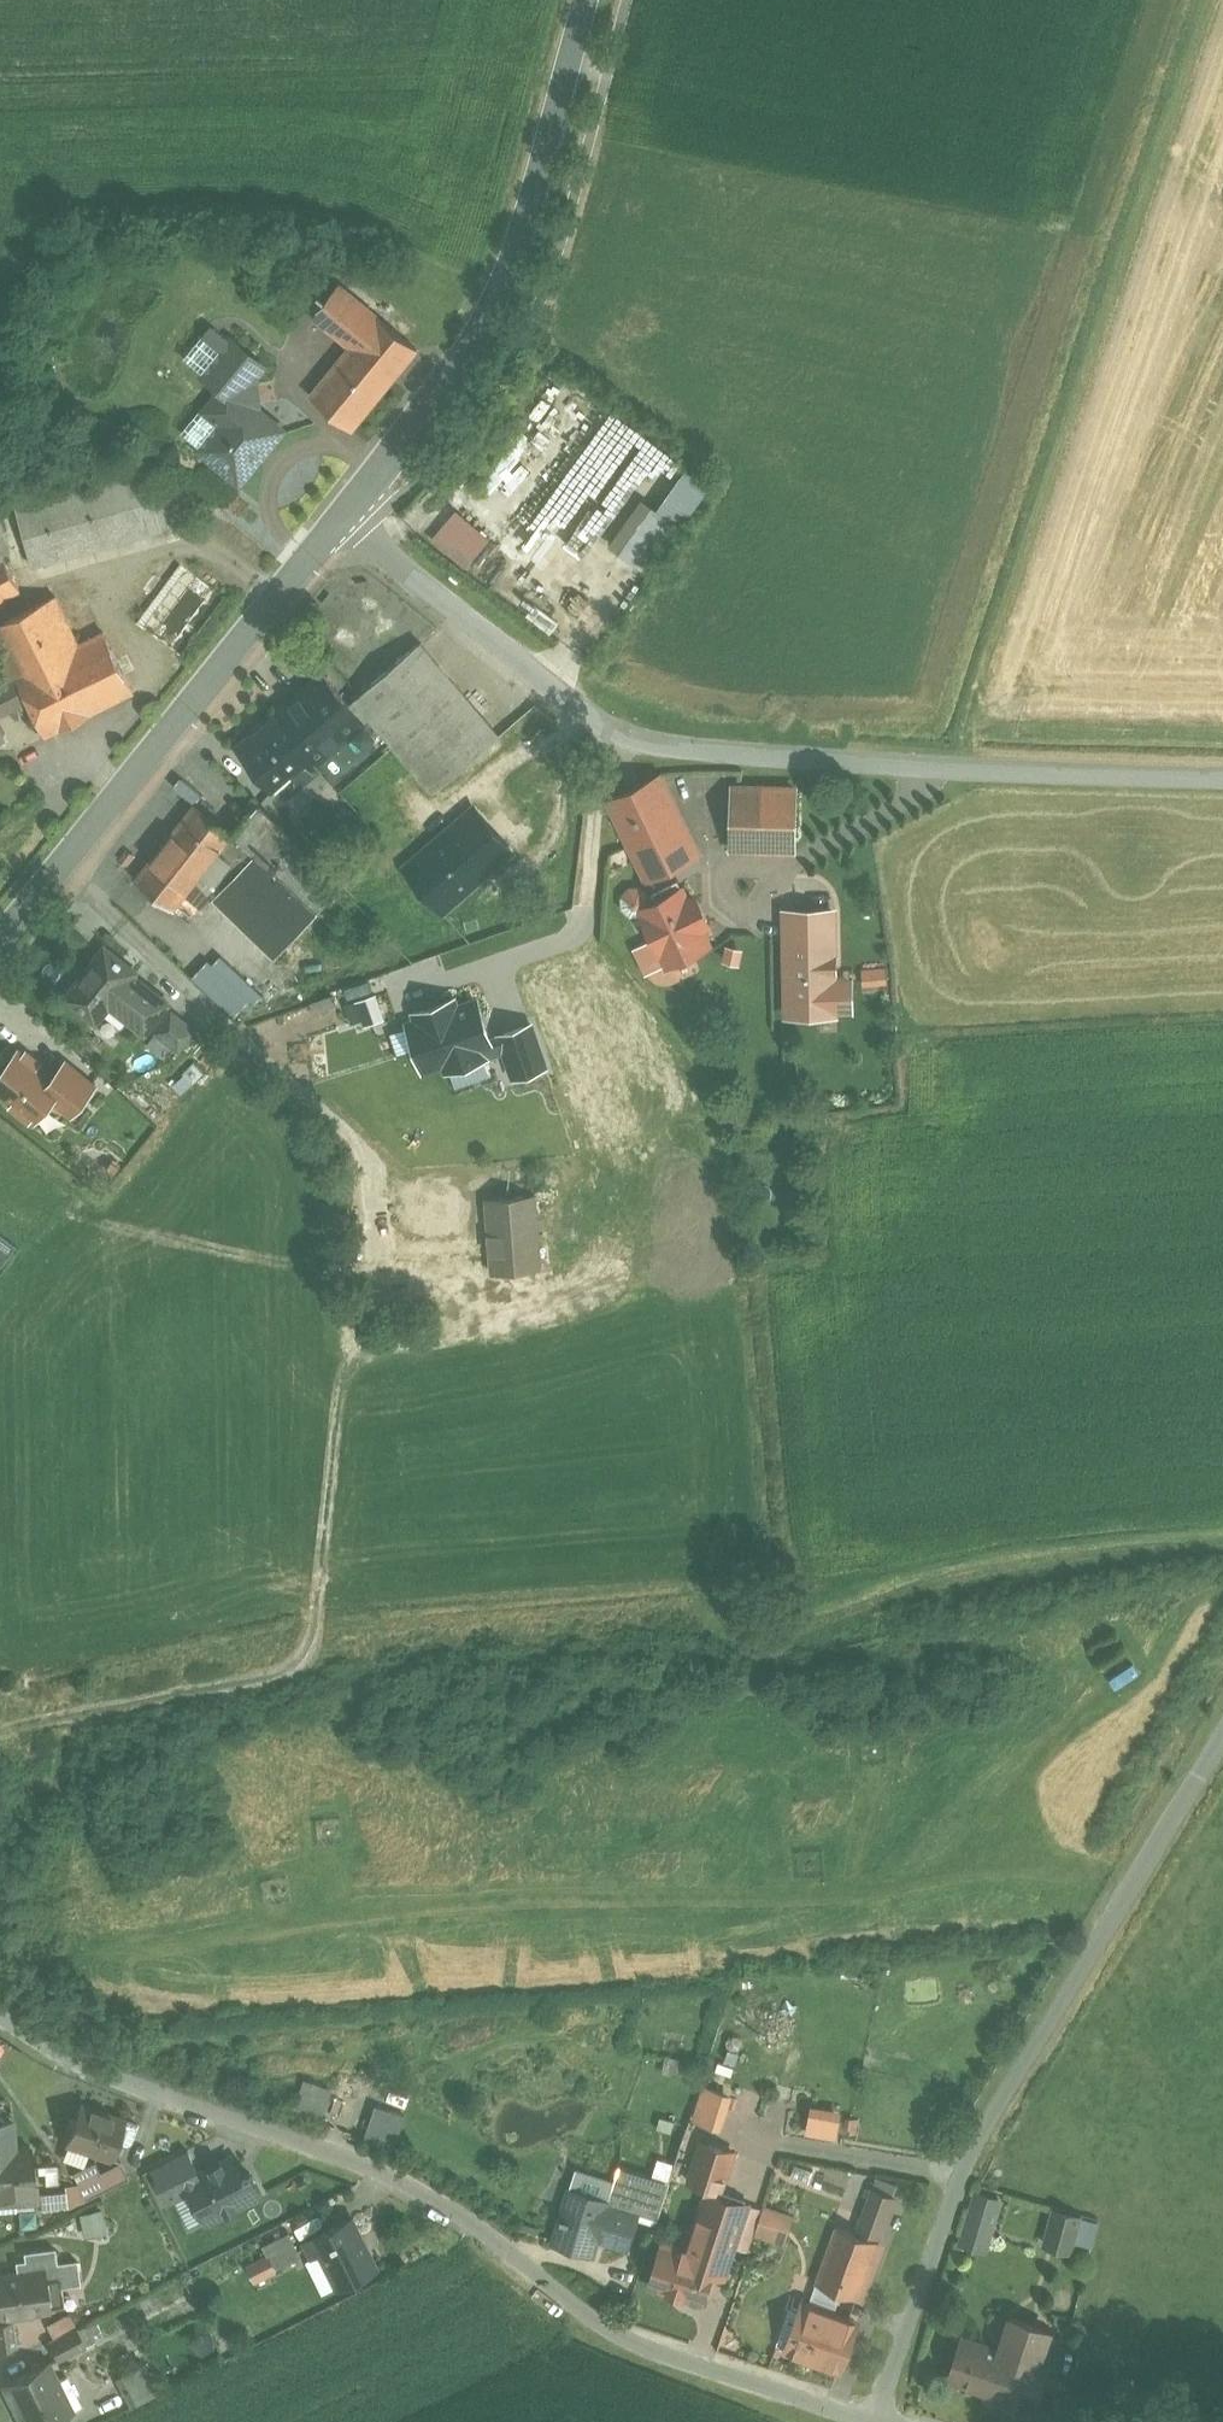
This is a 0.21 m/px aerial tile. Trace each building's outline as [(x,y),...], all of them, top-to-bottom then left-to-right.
[(419,350),(340,285),(315,316),(353,347),(312,396),(353,430),(419,350)] [(217,328),(190,360),(206,374),(233,341),(217,328)] [(266,366),(234,340),(233,341),(206,374),(205,375),(223,390),(229,384),(242,395),(266,366)] [(242,395),(229,384),(223,390),(206,410),(207,411),(222,423),(202,447),(201,449),(241,482),(243,480),(242,479),(258,458),(257,458),(266,447),(268,449),(284,429),(242,395)] [(207,411),(188,435),(202,447),(222,423),(207,411)] [(148,469),(18,506),(34,565),(164,528),(155,494),(148,469)] [(176,488),(155,494),(164,528),(185,522),(176,488)] [(22,590),(0,546),(0,601),(22,590)] [(182,564),(137,623),(183,655),(227,597),(182,564)] [(56,597),(6,622),(30,669),(18,675),(19,677),(30,699),(48,735),(60,729),(61,729),(92,714),(92,713),(135,692),(105,632),(81,644),(56,596),(55,596),(56,597)] [(501,736),(422,643),(351,704),(366,722),(374,732),(379,727),(435,793),(501,736)] [(324,672),(237,746),(273,788),(306,759),(314,768),(318,764),(366,722),(351,704),(324,672)] [(30,699),(19,677),(0,687),(0,714),(30,699)] [(366,722),(318,764),(342,791),(390,750),(374,732),(366,722)] [(800,778),(736,775),(731,847),(798,848),(800,809),(800,778)] [(699,852),(662,776),(659,777),(660,777),(613,800),(611,801),(648,878),(699,852)] [(195,808),(137,878),(176,909),(200,879),(218,894),(253,860),(231,840),(233,838),(195,808)] [(476,808),(407,868),(445,911),(514,852),(476,808)] [(341,888),(259,810),(233,838),(231,840),(253,860),(218,894),(216,897),(277,956),(341,888)] [(654,892),(658,899),(682,888),(678,880),(654,892)] [(642,886),(630,887),(624,896),(623,907),(633,914),(643,913),(641,908),(651,903),(651,894),(642,886)] [(658,899),(651,903),(641,908),(643,913),(656,938),(667,961),(668,964),(711,943),(710,942),(709,942),(702,927),(708,924),(709,921),(698,898),(695,897),(690,900),(684,887),(682,888),(658,899)] [(787,910),(787,921),(833,921),(833,909),(787,910)] [(787,921),(786,921),(788,1015),(836,1014),(836,1007),(835,983),(834,921),(833,921),(787,921)] [(667,961),(656,938),(636,948),(647,970),(667,961)] [(167,1004),(133,976),(136,972),(105,947),(65,996),(97,1022),(111,1006),(144,1032),(167,1004)] [(888,969),(863,971),(864,984),(889,981),(888,969)] [(851,982),(835,983),(836,1007),(851,1006),(851,982)] [(197,1030),(175,1011),(159,1031),(181,1049),(197,1030)] [(19,1051),(0,1074),(0,1089),(16,1101),(12,1105),(29,1119),(43,1102),(47,1105),(61,1085),(19,1051)] [(533,1076),(501,1093),(486,1101),(500,1128),(547,1102),(533,1076)] [(535,1194),(488,1198),(493,1263),(494,1273),(495,1272),(541,1269),(539,1236),(535,1194)] [(427,1197),(399,1200),(403,1259),(432,1257),(427,1197)] [(493,1263),(462,1265),(464,1295),(497,1292),(495,1272),(494,1273),(493,1263)] [(125,2119),(80,2103),(65,2141),(110,2158),(125,2119)] [(0,2120),(0,2148),(13,2147),(11,2120),(0,2120)] [(11,2190),(11,2198),(33,2196),(30,2146),(13,2147),(0,2148),(0,2190),(11,2190)] [(188,2150),(151,2168),(167,2200),(191,2188),(187,2180),(200,2173),(188,2150)] [(243,2180),(232,2157),(200,2173),(187,2180),(191,2188),(207,2221),(262,2193),(253,2175),(243,2180)] [(120,2161),(99,2171),(94,2160),(73,2171),(78,2183),(85,2199),(128,2177),(120,2161)] [(671,2181),(621,2166),(610,2203),(641,2213),(643,2207),(660,2212),(671,2181)] [(65,2190),(40,2192),(41,2209),(67,2207),(85,2199),(78,2183),(64,2185),(65,2190)] [(610,2203),(572,2191),(555,2244),(595,2257),(601,2240),(630,2249),(641,2213),(610,2203)] [(689,2250),(683,2248),(682,2250),(663,2244),(650,2284),(702,2301),(712,2271),(724,2275),(734,2244),(748,2203),(709,2191),(689,2250)] [(748,2203),(734,2244),(749,2249),(762,2208),(748,2203)] [(353,2217),(305,2241),(313,2256),(322,2252),(339,2287),(378,2267),(353,2217)] [(898,2240),(841,2221),(818,2287),(872,2306),(898,2240)] [(290,2231),(264,2244),(276,2269),(302,2256),(290,2231)] [(24,2250),(24,2258),(15,2259),(17,2270),(0,2272),(0,2314),(49,2308),(47,2287),(78,2283),(75,2256),(56,2258),(55,2247),(24,2250)] [(873,2323),(804,2299),(784,2357),(851,2380),(873,2323)] [(69,2312),(46,2323),(54,2338),(76,2327),(69,2312)] [(41,2315),(23,2317),(24,2327),(42,2325),(41,2315)] [(0,2320),(0,2347),(26,2344),(24,2327),(23,2317),(0,2320)] [(1050,2331),(1011,2318),(1001,2350),(964,2337),(950,2378),(1001,2395),(1000,2400),(1002,2401),(1004,2394),(1031,2403),(1029,2410),(1031,2410),(1046,2365),(1039,2362),(1050,2331)] [(54,2338),(48,2341),(57,2358),(85,2344),(76,2327),(54,2338)] [(3,2382),(23,2421),(48,2421),(71,2410),(71,2409),(67,2411),(53,2382),(57,2380),(47,2360),(3,2382)] [(145,2363),(113,2378),(128,2408),(159,2393),(145,2363)]
